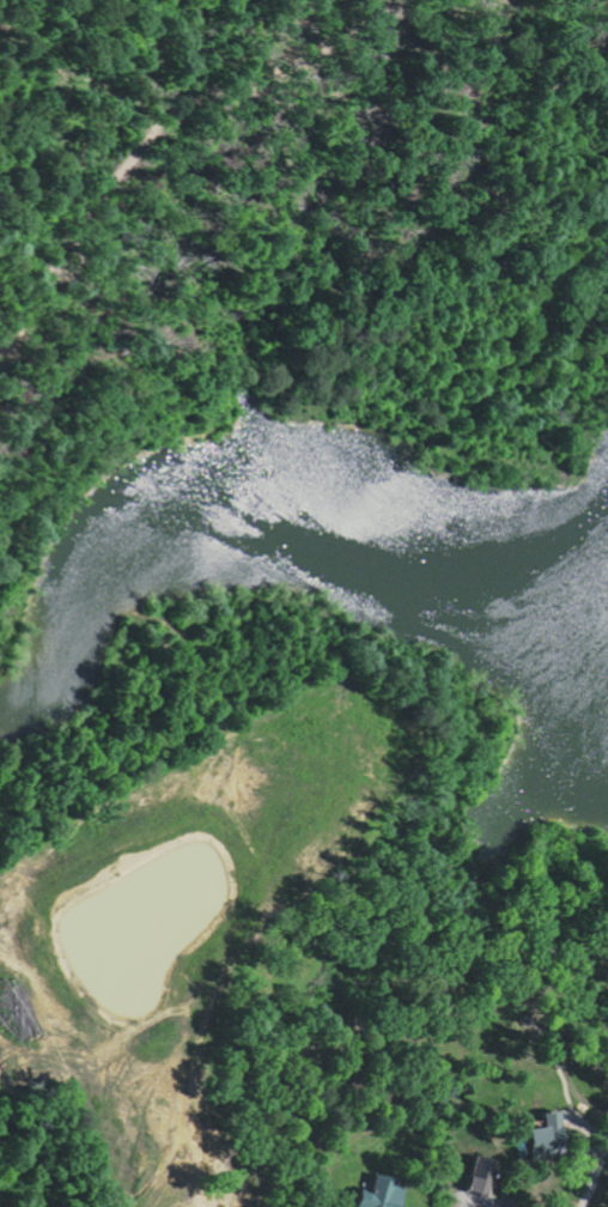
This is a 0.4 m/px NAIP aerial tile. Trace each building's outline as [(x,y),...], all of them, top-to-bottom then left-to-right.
[(490,1195),(498,1161),(477,1156),(469,1190),(490,1195)] [(377,1174),(374,1190),(362,1188),(358,1206),(403,1206),(407,1187),(399,1186),(400,1179),(377,1174)]
